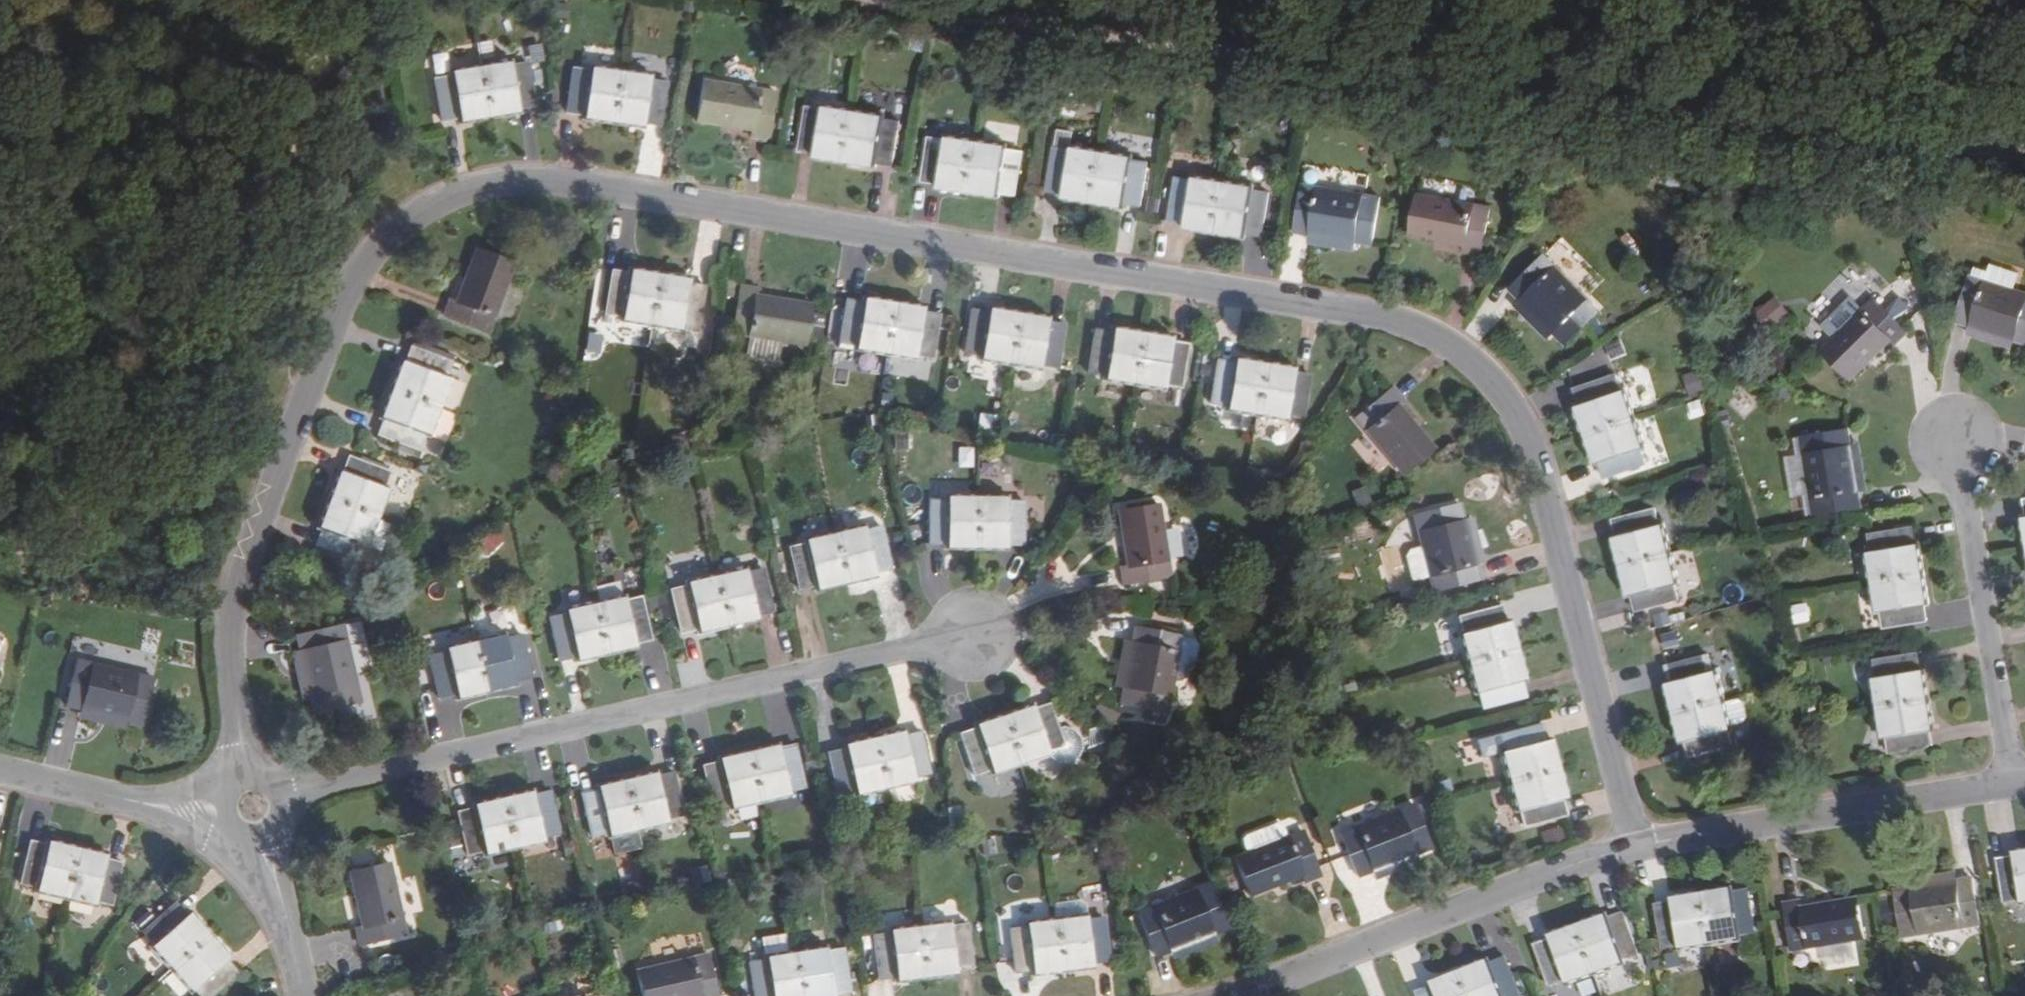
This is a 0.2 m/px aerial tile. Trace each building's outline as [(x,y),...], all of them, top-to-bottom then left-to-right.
[(510,63),(509,61),(480,66),(489,116),(518,112),(517,108),(535,105),(527,61),(510,63)] [(458,118),(459,121),(489,116),(480,66),(450,71),(450,74),(433,77),(440,121),(458,118)] [(582,114),(582,118),(612,122),(621,71),(590,67),(589,69),(572,67),(565,112),(582,114)] [(648,78),(649,76),(621,71),(612,122),(640,126),(641,124),(660,126),(666,81),(648,78)] [(776,92),(701,81),(695,121),(748,129),(747,136),(769,140),(776,92)] [(816,156),(844,160),(853,110),(823,105),(822,108),(805,106),(798,150),(816,153),(816,156)] [(882,118),(882,115),(853,110),(844,160),(875,165),(875,163),(892,165),(900,120),(882,118)] [(945,139),(927,136),(921,181),(939,183),(938,187),(966,191),(974,140),(946,136),(945,139)] [(1005,147),(1006,145),(974,140),(966,191),(998,195),(998,192),(1015,195),(1023,149),(1005,147)] [(1064,197),(1090,201),(1099,151),(1072,146),(1071,149),(1054,146),(1046,191),(1065,193),(1064,197)] [(1130,159),(1130,157),(1099,151),(1090,201),(1122,206),(1123,204),(1140,206),(1148,162),(1130,159)] [(1192,179),(1175,176),(1167,220),(1186,223),(1186,226),(1212,230),(1220,180),(1193,176),(1192,179)] [(1477,188),(1420,178),(1409,234),(1463,243),(1461,251),(1482,254),(1491,207),(1474,204),(1477,188)] [(1251,189),(1252,186),(1220,180),(1212,230),(1244,236),(1245,233),(1261,236),(1269,192),(1251,189)] [(1381,196),(1301,181),(1294,231),(1308,233),(1356,241),(1373,243),(1381,196)] [(1307,243),(1355,250),(1356,241),(1308,233),(1307,243)] [(456,300),(449,297),(442,316),(487,333),(514,261),(476,247),(456,300)] [(1543,253),(1509,287),(1520,298),(1554,332),(1566,344),(1600,310),(1543,253)] [(1973,274),(2014,287),(2019,272),(1991,263),(1989,270),(1975,265),(1973,274)] [(621,317),(621,320),(650,325),(659,274),(629,269),(629,273),(611,270),(603,314),(621,317)] [(1954,320),(1970,325),(2016,339),(2024,342),(2024,291),(2014,287),(1973,274),(1970,273),(1954,320)] [(687,282),(688,279),(659,274),(650,325),(680,331),(681,327),(699,330),(706,285),(687,282)] [(759,288),(739,285),(731,333),(775,339),(805,345),(812,303),(757,295),(759,288)] [(1777,296),(1763,307),(1777,326),(1792,314),(1777,296)] [(1833,337),(1821,350),(1851,379),(1889,340),(1895,345),(1909,331),(1874,297),(1863,308),(1851,297),(1822,326),(1833,337)] [(854,350),(881,354),(890,302),(863,298),(863,301),(843,298),(836,343),(855,345),(854,350)] [(1513,305),(1547,339),(1554,332),(1520,298),(1513,305)] [(921,311),(922,307),(890,302),(881,354),(914,359),(914,355),(932,358),(939,313),(921,311)] [(981,355),(980,359),(1008,363),(1016,313),(988,308),(988,311),(970,308),(963,353),(981,355)] [(1047,317),(1016,313),(1008,363),(1040,369),(1041,365),(1058,368),(1065,323),(1047,321),(1047,317)] [(2013,348),(2016,339),(1970,325),(1967,334),(2013,348)] [(1105,376),(1105,379),(1130,383),(1139,332),(1113,328),(1112,331),(1094,328),(1087,373),(1105,376)] [(1172,338),(1139,332),(1130,383),(1164,389),(1164,385),(1182,388),(1189,344),(1172,341),(1172,338)] [(772,358),(775,339),(747,335),(744,354),(772,358)] [(404,362),(401,361),(390,390),(439,408),(449,379),(446,378),(453,361),(410,345),(404,362)] [(1235,358),(1235,361),(1216,359),(1210,403),(1227,406),(1226,410),(1252,414),(1260,363),(1235,358)] [(1293,372),(1294,368),(1260,363),(1252,414),(1285,419),(1286,416),(1304,419),(1311,374),(1293,372)] [(1691,395),(1708,389),(1700,369),(1683,376),(1691,395)] [(1576,405),(1585,433),(1634,416),(1624,389),(1622,390),(1616,371),(1572,387),(1578,404),(1576,405)] [(1404,400),(1392,386),(1355,417),(1403,474),(1434,448),(1399,405),(1404,400)] [(426,434),(429,435),(439,408),(390,390),(380,417),(383,419),(377,435),(420,450),(426,434)] [(1652,393),(1635,399),(1640,414),(1658,408),(1652,393)] [(1688,402),(1692,418),(1707,414),(1703,398),(1688,402)] [(996,435),(998,415),(980,413),(978,433),(996,435)] [(1641,447),(1644,446),(1634,416),(1585,433),(1595,463),(1598,461),(1604,478),(1647,464),(1641,447)] [(1259,419),(1257,435),(1276,437),(1278,421),(1259,419)] [(1861,507),(1858,491),(1851,444),(1848,427),(1801,435),(1813,514),(1861,507)] [(1368,433),(1356,442),(1370,463),(1382,454),(1368,433)] [(1807,515),(1813,514),(1801,435),(1794,436),(1797,455),(1785,457),(1793,497),(1804,496),(1807,515)] [(1868,489),(1861,442),(1851,444),(1858,491),(1868,489)] [(342,473),(338,471),(328,500),(377,518),(387,489),(385,488),(391,471),(348,455),(342,473)] [(947,499),(928,499),(928,544),(946,544),(946,547),(973,548),(973,497),(946,497),(947,499)] [(1006,501),(1006,497),(973,497),(973,548),(1005,548),(1006,545),(1024,545),(1024,501),(1006,501)] [(366,545),(377,518),(328,500),(318,527),(321,528),(315,545),(357,561),(363,544),(366,545)] [(1478,580),(1474,564),(1463,520),(1459,502),(1413,514),(1422,546),(1429,576),(1433,591),(1478,580)] [(1126,565),(1119,566),(1123,586),(1172,577),(1159,503),(1117,510),(1126,565)] [(1615,535),(1612,536),(1620,565),(1671,552),(1663,523),(1660,525),(1656,506),(1611,518),(1615,535)] [(1484,563),(1472,518),(1463,520),(1474,564),(1484,563)] [(863,529),(862,527),(834,533),(845,583),(874,576),(873,573),(892,569),(881,525),(863,529)] [(1870,551),(1867,551),(1872,581),(1924,573),(1919,543),(1916,544),(1913,525),(1868,532),(1870,551)] [(805,543),(788,547),(798,591),(816,586),(817,590),(845,583),(834,533),(804,540),(805,543)] [(1412,581),(1429,576),(1422,546),(1409,549),(1406,556),(1412,581)] [(1675,582),(1678,581),(1671,552),(1620,565),(1627,594),(1631,593),(1636,611),(1679,599),(1675,582)] [(745,572),(744,569),(715,576),(726,626),(757,619),(756,616),(774,612),(763,568),(745,572)] [(1926,603),(1929,602),(1924,573),(1872,581),(1877,610),(1880,610),(1883,627),(1929,620),(1926,603)] [(698,633),(726,626),(715,576),(687,582),(687,585),(670,589),(680,634),(698,629),(698,633)] [(624,599),(623,596),(592,604),(604,654),(635,647),(634,644),(652,640),(642,596),(624,599)] [(577,660),(604,654),(592,604),(566,610),(566,613),(549,617),(558,661),(576,657),(577,660)] [(1462,633),(1460,634),(1467,663),(1517,650),(1510,621),(1506,622),(1501,604),(1458,615),(1462,633)] [(343,624),(297,635),(300,651),(311,697),(315,714),(361,703),(343,624)] [(1183,634),(1136,625),(1132,642),(1123,689),(1121,705),(1167,713),(1183,634)] [(505,638),(504,635),(473,642),(485,692),(515,686),(515,682),(532,678),(522,633),(505,638)] [(1123,640),(1113,687),(1123,689),(1132,642),(1123,640)] [(446,651),(429,655),(438,699),(456,695),(456,699),(485,692),(473,642),(445,648),(446,651)] [(1521,679),(1524,678),(1517,650),(1467,663),(1475,692),(1478,691),(1482,708),(1525,696),(1521,679)] [(291,653),(301,699),(311,697),(300,651),(291,653)] [(1877,676),(1873,677),(1878,707),(1929,699),(1924,668),(1921,669),(1918,651),(1874,659),(1877,676)] [(1669,681),(1667,682),(1674,712),(1724,699),(1717,669),(1714,670),(1710,652),(1665,664),(1669,681)] [(77,662),(66,707),(80,711),(127,722),(142,725),(153,679),(77,662)] [(1729,728),(1731,727),(1724,699),(1674,712),(1681,740),(1685,740),(1689,757),(1732,746),(1729,728)] [(1934,728),(1929,699),(1878,707),(1882,736),(1886,735),(1889,753),(1934,745),(1931,728),(1934,728)] [(1033,708),(1032,705),(1002,715),(1019,764),(1024,782),(1055,771),(1048,751),(1064,745),(1050,703),(1033,708)] [(1114,714),(1097,706),(1096,710),(1097,710),(1112,719),(1114,714)] [(1093,717),(1109,724),(1112,719),(1097,710),(1096,710),(1093,717)] [(125,731),(127,722),(80,711),(77,720),(125,731)] [(976,727),(958,733),(972,775),(991,769),(991,774),(1019,764),(1002,715),(975,725),(976,727)] [(1503,751),(1500,751),(1508,782),(1558,769),(1550,738),(1547,740),(1543,722),(1498,733),(1503,751)] [(903,734),(903,731),(873,738),(884,789),(915,782),(914,779),(931,774),(921,730),(903,734)] [(857,795),(884,789),(873,738),(845,744),(845,748),(827,752),(838,796),(856,791),(857,795)] [(819,780),(810,740),(796,744),(805,784),(819,780)] [(1069,743),(1064,745),(1048,751),(1055,771),(1063,778),(1073,778),(1081,773),(1086,764),(1085,754),(1078,746),(1069,743)] [(778,749),(777,745),(749,751),(760,802),(789,795),(788,792),(805,788),(796,744),(778,749)] [(732,808),(760,802),(749,751),(718,759),(719,762),(702,766),(712,810),(730,806),(732,808)] [(1562,798),(1565,797),(1558,769),(1508,782),(1516,810),(1519,809),(1523,827),(1566,815),(1562,798)] [(656,776),(655,774),(626,780),(638,831),(667,824),(666,820),(684,816),(674,772),(656,776)] [(609,837),(638,831),(626,780),(597,787),(597,789),(580,794),(590,838),(608,834),(609,837)] [(532,795),(531,792),(503,798),(514,848),(543,841),(543,839),(560,835),(550,790),(532,795)] [(474,808),(456,812),(466,857),(484,852),(484,854),(514,848),(503,798),(472,805),(474,808)] [(1430,846),(1413,804),(1339,833),(1356,876),(1370,871),(1414,853),(1430,846)] [(1256,833),(1261,847),(1286,837),(1280,823),(1256,833)] [(1321,875),(1304,830),(1286,837),(1261,847),(1233,858),(1249,896),(1300,876),(1303,882),(1321,875)] [(65,899),(77,849),(49,842),(48,847),(31,843),(21,884),(37,887),(36,892),(65,899)] [(106,856),(77,849),(65,899),(94,907),(96,901),(111,906),(122,865),(105,861),(106,856)] [(2024,903),(2024,851),(2014,853),(2015,855),(1997,858),(2004,904),(2021,901),(2022,903),(2024,903)] [(1418,862),(1414,853),(1370,871),(1374,879),(1418,862)] [(361,928),(355,929),(359,947),(406,936),(390,863),(349,873),(361,928)] [(1957,871),(1909,879),(1911,888),(1959,881),(1957,871)] [(1973,879),(1959,881),(1911,888),(1894,892),(1902,938),(1982,925),(1973,879)] [(1137,913),(1155,957),(1170,951),(1213,933),(1229,926),(1212,882),(1137,913)] [(1731,891),(1731,889),(1703,893),(1712,944),(1739,940),(1739,936),(1757,934),(1749,888),(1731,891)] [(1672,902),(1655,904),(1662,949),(1679,946),(1679,949),(1712,944),(1703,893),(1671,898),(1672,902)] [(1803,901),(1782,904),(1790,952),(1865,939),(1859,899),(1803,908),(1803,901)] [(1078,901),(1052,905),(1054,920),(1085,916),(1084,906),(1078,901)] [(171,971),(210,937),(189,913),(186,916),(175,904),(144,932),(154,944),(151,948),(171,971)] [(1606,918),(1605,915),(1579,926),(1596,973),(1623,964),(1622,960),(1639,954),(1623,912),(1606,918)] [(1086,919),(1085,916),(1054,920),(1060,971),(1091,966),(1091,964),(1109,962),(1103,916),(1086,919)] [(1026,927),(1008,929),(1014,974),(1032,971),(1032,974),(1060,971),(1054,920),(1025,924),(1026,927)] [(950,926),(949,923),(918,927),(925,977),(955,974),(954,970),(973,969),(968,924),(950,926)] [(1567,984),(1596,973),(1579,926),(1549,937),(1550,939),(1533,945),(1549,987),(1566,981),(1567,984)] [(891,933),(872,935),(878,980),(896,978),(897,981),(925,977),(918,927),(890,930),(891,933)] [(1217,942),(1213,933),(1170,951),(1174,959),(1217,942)] [(763,940),(766,958),(793,953),(790,936),(763,940)] [(210,937),(171,971),(191,992),(195,990),(201,995),(212,995),(237,974),(226,962),(229,959),(210,937)] [(649,969),(680,962),(676,947),(670,944),(663,945),(660,951),(645,954),(649,969)] [(825,948),(795,953),(802,995),(832,995),(850,993),(843,948),(825,951),(825,948)] [(749,962),(753,995),(802,995),(795,953),(793,953),(766,958),(766,960),(749,962)] [(635,972),(641,995),(718,995),(709,954),(680,962),(649,969),(635,972)] [(1488,961),(1460,972),(1469,995),(1521,995),(1505,957),(1489,963),(1488,961)] [(1460,972),(1432,983),(1433,985),(1416,993),(1418,995),(1469,995),(1460,972)]
